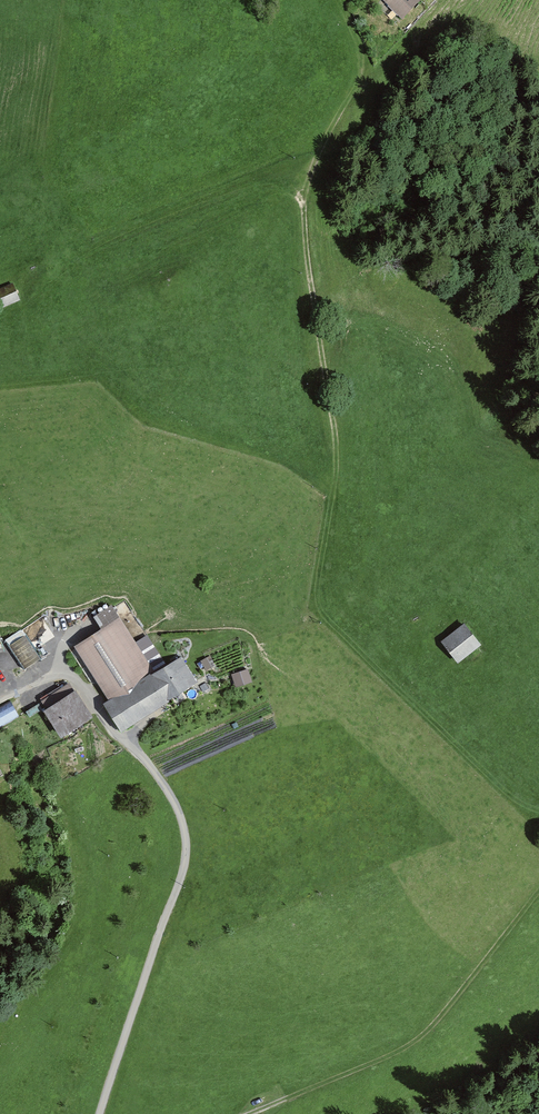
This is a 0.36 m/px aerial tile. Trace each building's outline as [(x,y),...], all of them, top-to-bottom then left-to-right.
[(401,19),(420,0),(382,0),(401,19)] [(9,285),(0,290),(0,306),(1,309),(17,301),(9,285)] [(25,622),(34,642),(56,633),(47,613),(25,622)] [(112,697),(155,668),(120,616),(77,644),(112,697)] [(483,642),(467,623),(445,640),(461,660),(483,642)] [(29,676),(16,650),(0,658),(0,661),(12,684),(29,676)] [(198,681),(182,656),(107,708),(124,732),(198,681)] [(238,684),(255,678),(251,664),(233,669),(238,684)] [(92,715),(69,681),(40,700),(63,734),(92,715)] [(21,714),(14,698),(0,703),(0,722),(21,714)]
